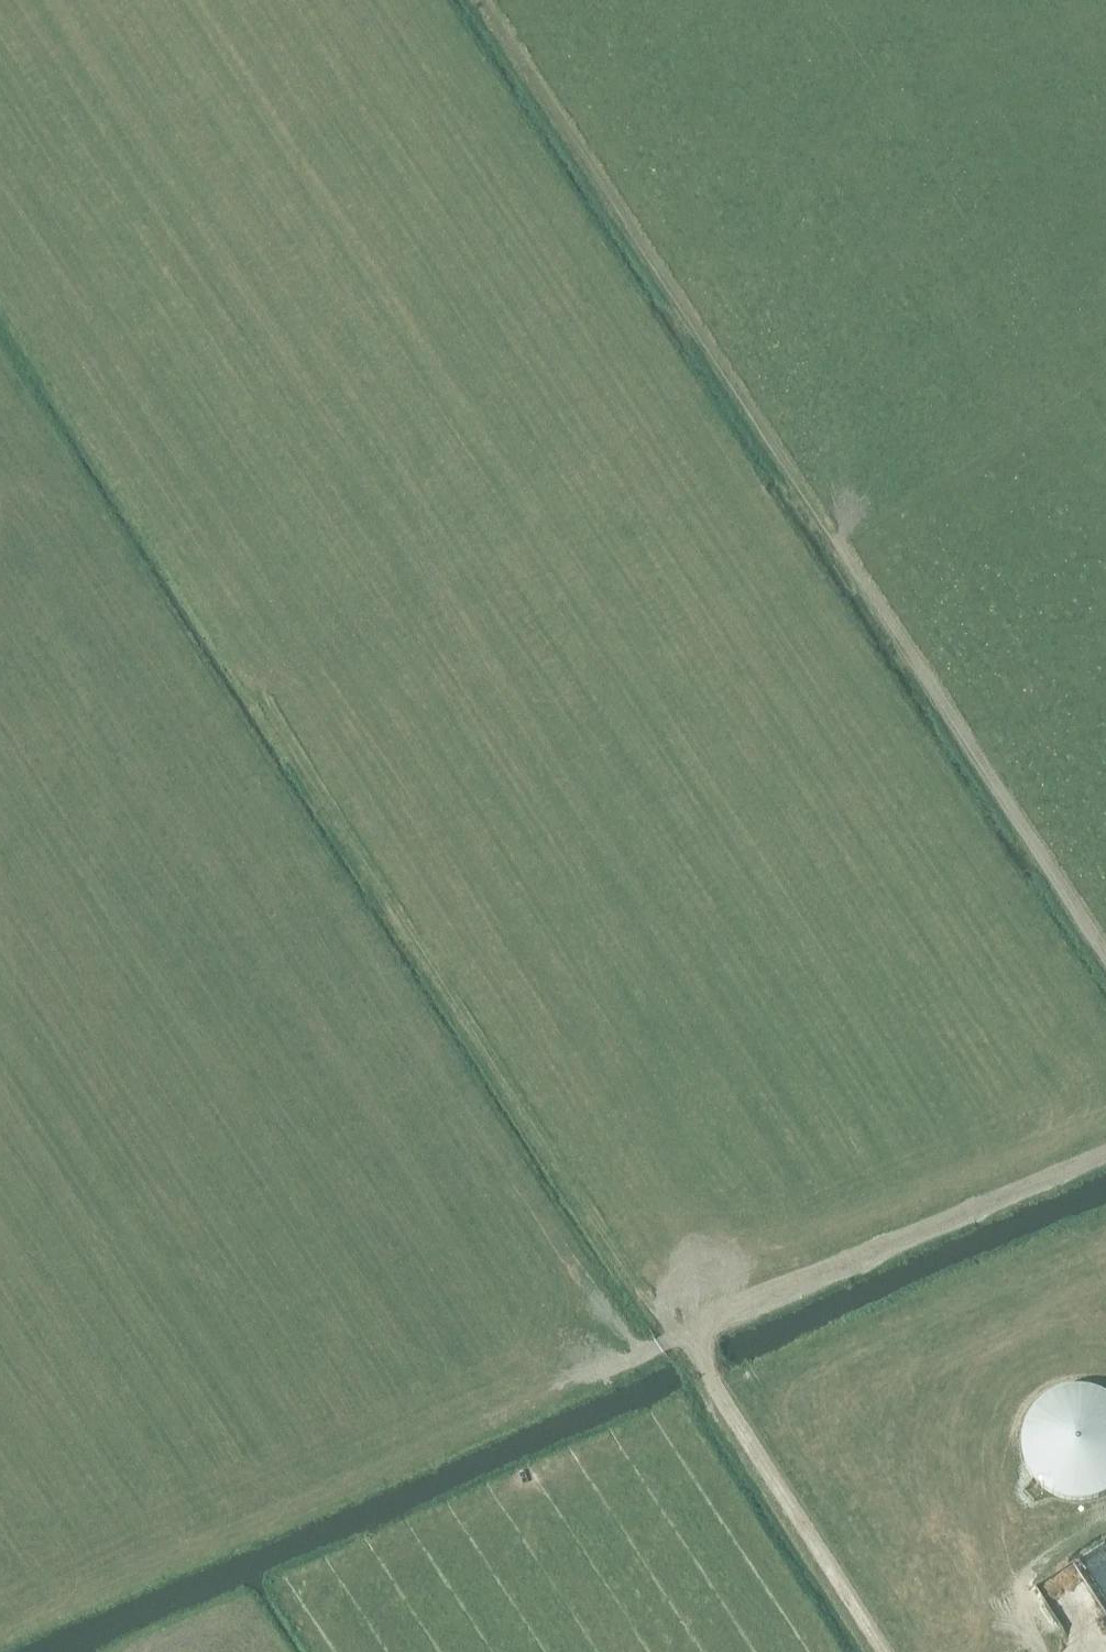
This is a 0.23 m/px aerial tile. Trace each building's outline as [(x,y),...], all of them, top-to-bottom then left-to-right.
[(1052,1495),(1069,1500),(1086,1500),(1103,1494),(1105,1492),(1105,1396),(1099,1391),(1084,1387),(1068,1388),(1053,1392),(1040,1401),(1029,1413),(1023,1427),(1020,1443),(1022,1459),(1029,1474),(1039,1486),(1052,1495)]
